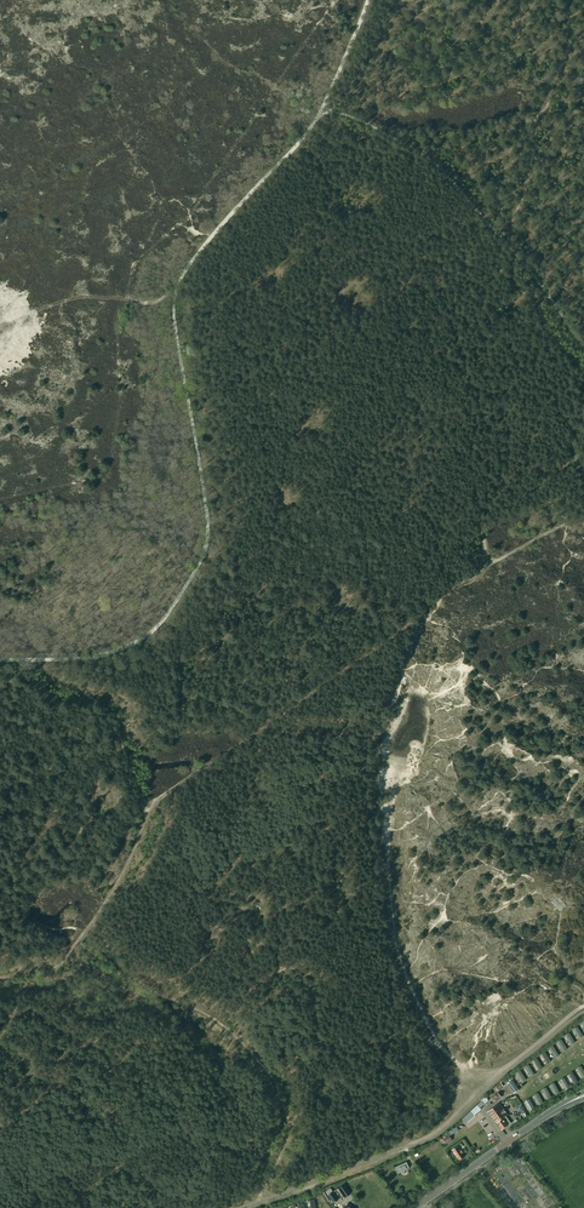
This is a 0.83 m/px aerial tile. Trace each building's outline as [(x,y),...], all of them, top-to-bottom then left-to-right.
[(583,1037),(578,1027),(574,1029),(579,1039),(583,1037)] [(575,1043),(570,1034),(566,1036),(571,1045),(575,1043)] [(567,1050),(562,1040),(558,1042),(563,1052),(567,1050)] [(559,1056),(554,1046),(550,1049),(555,1058),(559,1056)] [(551,1062),(545,1052),(542,1054),(547,1064),(551,1062)] [(543,1069),(538,1059),(534,1061),(539,1071),(543,1069)] [(535,1075),(529,1065),(525,1067),(531,1077),(535,1075)] [(526,1081),(521,1071),(517,1073),(522,1083),(526,1081)] [(579,1082),(573,1072),(569,1075),(575,1084),(579,1082)] [(513,1078),(511,1075),(501,1082),(504,1086),(506,1085),(506,1084),(513,1078)] [(570,1088),(564,1078),(560,1080),(566,1090),(570,1088)] [(507,1084),(514,1093),(519,1089),(512,1080),(507,1084)] [(504,1087),(501,1082),(496,1087),(499,1091),(504,1087)] [(560,1093),(554,1083),(550,1086),(556,1095),(560,1093)] [(552,1097),(546,1088),(542,1090),(548,1100),(552,1097)] [(500,1095),(498,1093),(492,1097),(496,1101),(503,1096),(501,1095),(500,1095)] [(543,1103),(538,1093),(534,1096),(540,1105),(543,1103)] [(535,1109),(529,1099),(525,1102),(531,1111),(535,1109)] [(474,1115),(481,1109),(480,1108),(484,1104),(482,1101),(471,1111),(474,1115)] [(511,1123),(507,1119),(505,1116),(507,1115),(499,1104),(487,1113),(495,1124),(497,1122),(502,1129),(511,1123)] [(481,1126),(485,1132),(493,1128),(489,1122),(481,1126)] [(458,1125),(448,1130),(450,1133),(460,1129),(458,1125)] [(453,1140),(449,1134),(442,1138),(446,1144),(453,1140)] [(458,1146),(452,1150),(459,1161),(464,1157),(462,1154),(463,1154),(458,1146)] [(395,1167),(398,1174),(402,1172),(402,1171),(409,1168),(407,1162),(395,1167)] [(338,1189),(345,1198),(351,1194),(345,1184),(338,1189)] [(333,1192),(331,1188),(326,1192),(333,1203),(339,1199),(333,1191),(333,1192)]
